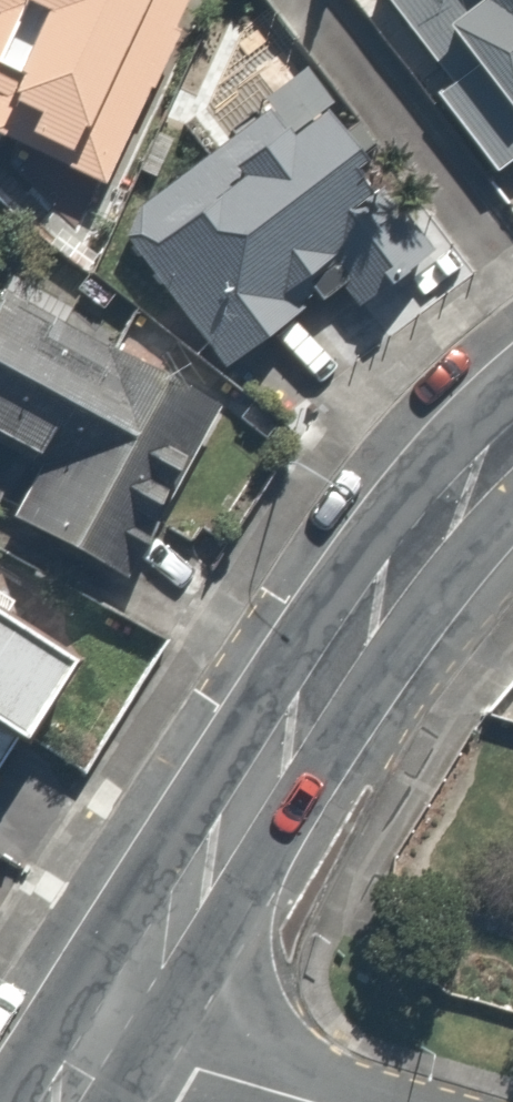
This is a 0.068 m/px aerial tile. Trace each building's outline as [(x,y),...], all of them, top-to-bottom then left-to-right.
[(90,187),(188,0),(0,0),(0,140),(90,187)] [(405,39),(416,31),(441,66),(413,87),(472,165),(512,135),(512,30),(491,0),(375,0),(405,39)] [(512,30),(512,0),(491,0),(512,30)] [(110,200),(203,355),(325,282),(334,296),(410,250),(364,173),(342,186),(286,93),(110,200)] [(0,290),(0,539),(91,589),(197,399),(0,290)] [(59,653),(0,618),(0,753),(59,653)]
